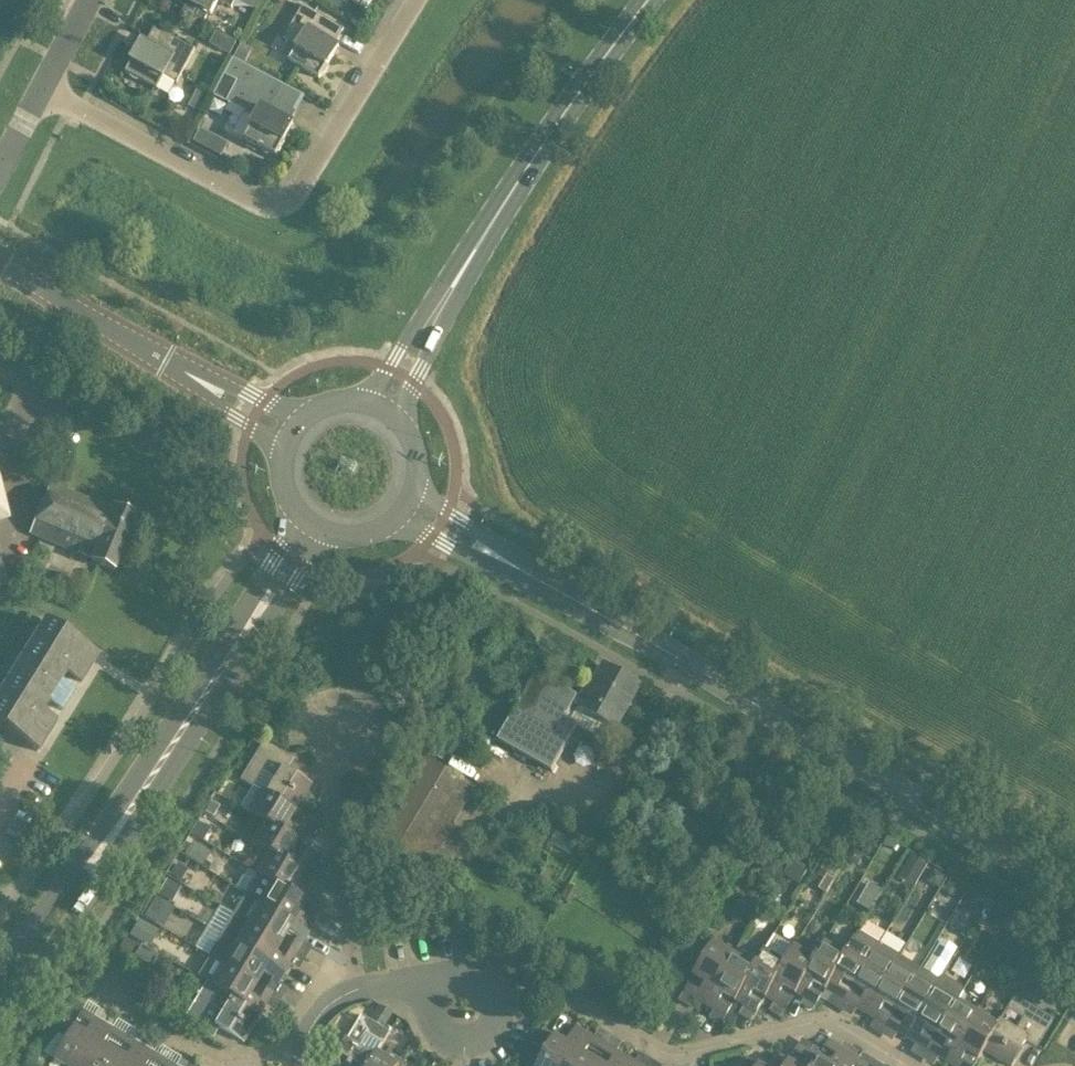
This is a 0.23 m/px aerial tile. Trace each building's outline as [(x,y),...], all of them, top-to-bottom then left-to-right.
[(211,15),(218,2),(231,9),(236,0),(183,0),(211,15)] [(365,9),(371,0),(350,0),(365,9)] [(303,5),(294,20),(283,39),(296,47),(288,61),(319,80),(339,48),(335,45),(344,30),(303,5)] [(154,28),(146,43),(142,41),(125,73),(157,90),(163,77),(176,84),(195,50),(154,28)] [(216,32),(209,45),(230,56),(236,43),(216,32)] [(289,124),(295,112),(303,96),(233,59),(213,95),(248,114),(256,118),(244,141),(276,158),(293,126),(289,124)] [(198,89),(191,105),(202,110),(209,93),(198,89)] [(214,138),(200,130),(193,143),(207,150),(214,138)] [(114,570),(136,516),(112,507),(111,510),(49,485),(29,533),(92,559),(91,561),(114,570)] [(43,623),(0,693),(0,729),(7,733),(37,752),(97,656),(43,623)] [(615,727),(639,685),(604,666),(590,691),(587,689),(581,700),(536,675),(523,699),(522,698),(498,741),(551,771),(577,725),(570,720),(578,706),(586,710),(582,717),(597,725),(601,719),(615,727)] [(262,773),(273,780),(265,794),(293,811),(310,783),(257,751),(239,781),(252,788),(262,773)] [(421,881),(476,788),(418,754),(361,846),(421,881)] [(241,809),(253,816),(262,821),(262,820),(297,841),(302,832),(286,822),(293,811),(265,794),(264,795),(253,789),(241,809)] [(220,806),(212,801),(205,812),(214,817),(220,806)] [(193,835),(211,845),(218,834),(209,829),(214,821),(204,815),(193,835)] [(240,837),(244,839),(266,852),(266,851),(301,872),(306,862),(290,852),(297,841),(262,820),(262,821),(253,816),(240,837)] [(577,845),(556,833),(550,844),(570,856),(577,845)] [(887,835),(882,844),(892,850),(897,842),(897,841),(887,835)] [(202,865),(210,851),(192,840),(184,853),(202,865)] [(847,857),(858,864),(865,853),(854,846),(847,857)] [(269,882),(270,882),(303,902),(309,893),(294,883),(301,872),(266,851),(266,852),(260,862),(255,860),(249,870),(269,882)] [(761,869),(775,877),(783,863),(768,855),(761,869)] [(913,856),(904,871),(916,878),(924,863),(913,856)] [(782,873),(799,883),(807,870),(790,860),(782,873)] [(180,881),(187,870),(179,864),(171,876),(180,881)] [(934,870),(928,881),(938,887),(944,876),(934,870)] [(834,880),(833,879),(827,876),(824,880),(819,890),(827,894),(834,880)] [(873,909),(885,889),(871,881),(860,901),(873,909)] [(270,882),(269,882),(263,893),(259,890),(253,899),(307,931),(312,923),(297,913),(303,902),(270,882)] [(951,882),(945,890),(955,897),(961,888),(951,882)] [(157,895),(170,903),(176,892),(163,884),(157,895)] [(568,885),(562,897),(568,901),(575,889),(568,885)] [(979,910),(986,898),(971,889),(964,901),(979,910)] [(244,893),(231,914),(279,943),(286,932),(301,941),(307,931),(253,899),(244,893)] [(163,914),(149,905),(144,914),(143,916),(158,925),(164,914),(163,914)] [(1008,916),(996,908),(995,908),(988,920),(1001,928),(1008,916)] [(1012,913),(1003,928),(1022,940),(1030,925),(1012,913)] [(220,935),(283,973),(288,964),(272,954),(279,943),(245,923),(231,914),(218,934),(220,935)] [(152,928),(139,919),(129,935),(142,943),(152,928)] [(858,931),(857,934),(844,955),(844,956),(825,988),(835,993),(844,977),(856,984),(880,944),(858,931)] [(773,932),(760,954),(754,965),(755,965),(735,999),(744,1004),(754,988),(766,995),(794,945),(773,932)] [(208,956),(221,964),(254,984),(261,972),(277,982),(283,973),(220,935),(208,956)] [(113,958),(124,964),(135,945),(124,938),(113,958)] [(815,958),(816,959),(796,992),(805,997),(815,982),(825,988),(844,956),(844,955),(834,949),(836,945),(826,939),(815,958)] [(696,998),(705,1003),(738,948),(727,942),(725,947),(715,941),(695,975),(706,981),(696,998)] [(741,943),(738,948),(705,1003),(714,1009),(724,992),(735,999),(755,965),(754,965),(760,954),(741,943)] [(857,1006),(868,1013),(901,957),(880,944),(856,984),(867,991),(857,1006)] [(816,959),(815,958),(794,945),(766,995),(775,1000),(784,985),(796,992),(816,959)] [(885,1002),(897,1009),(921,969),(901,957),(868,1013),(876,1018),(885,1002)] [(204,981),(258,1014),(264,1004),(248,995),(254,984),(221,964),(214,975),(209,972),(204,981)] [(1020,978),(1021,976),(1006,967),(1004,969),(1001,974),(1017,983),(1020,978)] [(942,979),(941,980),(921,969),(897,1009),(908,1015),(899,1031),(908,1037),(943,979),(942,979)] [(926,1026),(938,1033),(963,990),(962,987),(947,978),(943,979),(908,1037),(917,1042),(926,1026)] [(218,1029),(241,1042),(258,1014),(204,981),(187,1010),(218,1029)] [(959,1000),(964,992),(963,990),(938,1033),(949,1040),(939,1056),(949,1062),(981,1008),(971,1002),(969,1006),(959,1000)] [(1007,1009),(1023,1018),(1016,1030),(1000,1021),(998,1024),(999,1024),(984,1049),(985,1050),(1011,1065),(1044,1012),(1015,995),(1007,1009)] [(331,1065),(368,1065),(376,1052),(377,1052),(389,1031),(382,1027),(391,1012),(379,1004),(370,1020),(361,1015),(331,1065)] [(984,1049),(999,1024),(998,1024),(988,1018),(990,1013),(981,1008),(949,1062),(956,1065),(958,1065),(967,1051),(980,1059),(985,1050),(984,1049)] [(102,1023),(93,1018),(84,1033),(71,1026),(64,1038),(51,1059),(51,1060),(61,1065),(76,1065),(102,1023)] [(112,1051),(101,1044),(110,1028),(102,1023),(76,1065),(103,1065),(112,1051)] [(585,1031),(576,1025),(566,1042),(544,1028),(530,1051),(541,1058),(537,1065),(564,1065),(585,1031)] [(64,1038),(54,1031),(39,1051),(51,1059),(64,1038)] [(564,1065),(592,1065),(596,1060),(585,1053),(595,1036),(585,1031),(564,1065)] [(142,1047),(134,1042),(124,1058),(112,1051),(103,1065),(131,1065),(142,1047)] [(152,1053),(142,1047),(131,1065),(144,1065),(152,1053)] [(814,1065),(842,1065),(850,1052),(841,1047),(832,1063),(820,1056),(814,1065)] [(626,1056),(617,1050),(608,1065),(620,1065),(626,1056)] [(820,1056),(811,1051),(802,1065),(814,1065),(820,1056)] [(368,1065),(397,1065),(400,1060),(390,1054),(388,1059),(377,1052),(376,1052),(368,1065)] [(850,1052),(842,1065),(855,1065),(859,1058),(850,1052)] [(789,1060),(781,1055),(774,1065),(786,1065),(789,1060)] [(36,1056),(30,1065),(31,1065),(40,1065),(43,1061),(36,1056)] [(620,1065),(633,1065),(636,1061),(626,1056),(620,1065)] [(748,1057),(742,1065),(764,1065),(748,1057)]
